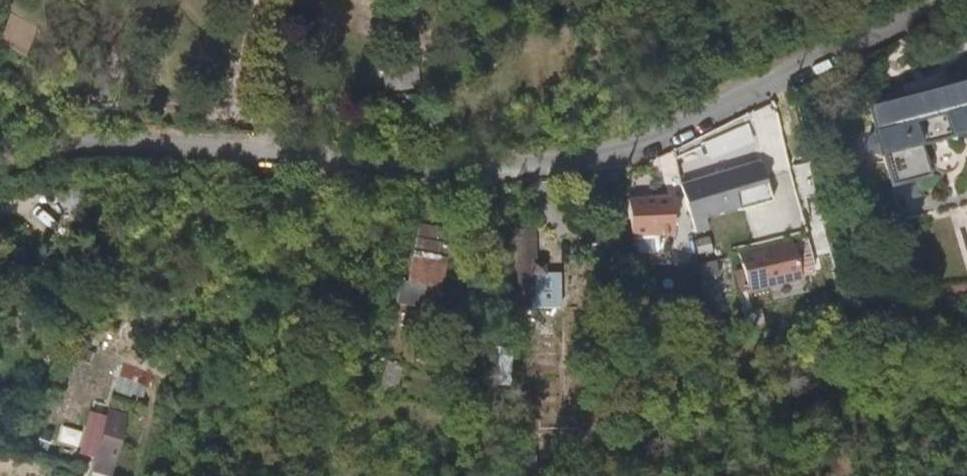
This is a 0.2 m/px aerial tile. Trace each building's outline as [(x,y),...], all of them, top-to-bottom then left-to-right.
[(8,16),(0,35),(0,47),(22,57),(35,28),(8,16)] [(867,100),(889,180),(925,170),(918,142),(966,129),(966,131),(966,73),(867,100)] [(759,160),(678,183),(691,230),(706,226),(702,213),(737,204),(732,188),(764,179),(759,160)] [(667,205),(666,195),(628,198),(628,207),(667,205)] [(629,211),(632,244),(659,243),(673,242),(672,230),(674,230),(673,228),(672,228),(670,208),(632,211),(629,211)] [(403,278),(438,282),(443,236),(408,232),(403,278)] [(659,243),(632,244),(633,261),(635,261),(656,259),(659,256),(659,243)] [(635,261),(633,261),(634,271),(635,271),(661,269),(659,243),(659,256),(656,259),(635,261)] [(507,282),(510,248),(487,246),(480,325),(526,328),(528,294),(517,293),(517,283),(507,282)] [(808,252),(793,256),(804,294),(813,292),(816,281),(808,252)] [(793,256),(740,271),(751,309),(804,294),(793,256)] [(424,285),(390,275),(383,305),(418,314),(424,285)] [(144,376),(118,376),(117,395),(143,396),(144,376)] [(59,442),(79,445),(82,430),(62,426),(59,442)] [(119,474),(129,446),(113,441),(103,469),(119,474)]
